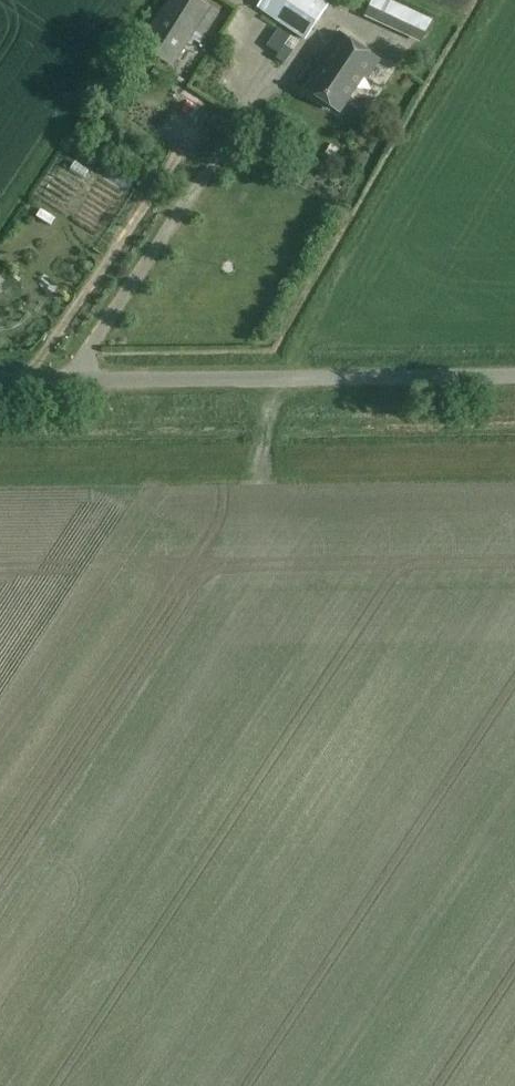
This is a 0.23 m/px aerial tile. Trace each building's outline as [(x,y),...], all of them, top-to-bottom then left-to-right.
[(209,0),(171,0),(142,45),(174,65),(196,30),(206,36),(221,12),(211,6),(213,2),(209,0)] [(304,38),(329,3),(324,0),(263,0),(259,6),(304,38)] [(392,0),(372,0),(366,13),(424,41),(434,19),(392,0)] [(291,36),(280,28),(268,46),(279,53),(276,58),(286,64),(294,51),(285,45),(291,36)] [(379,58),(337,31),(316,64),(320,66),(306,89),(340,111),(363,74),(367,77),(379,58)]
